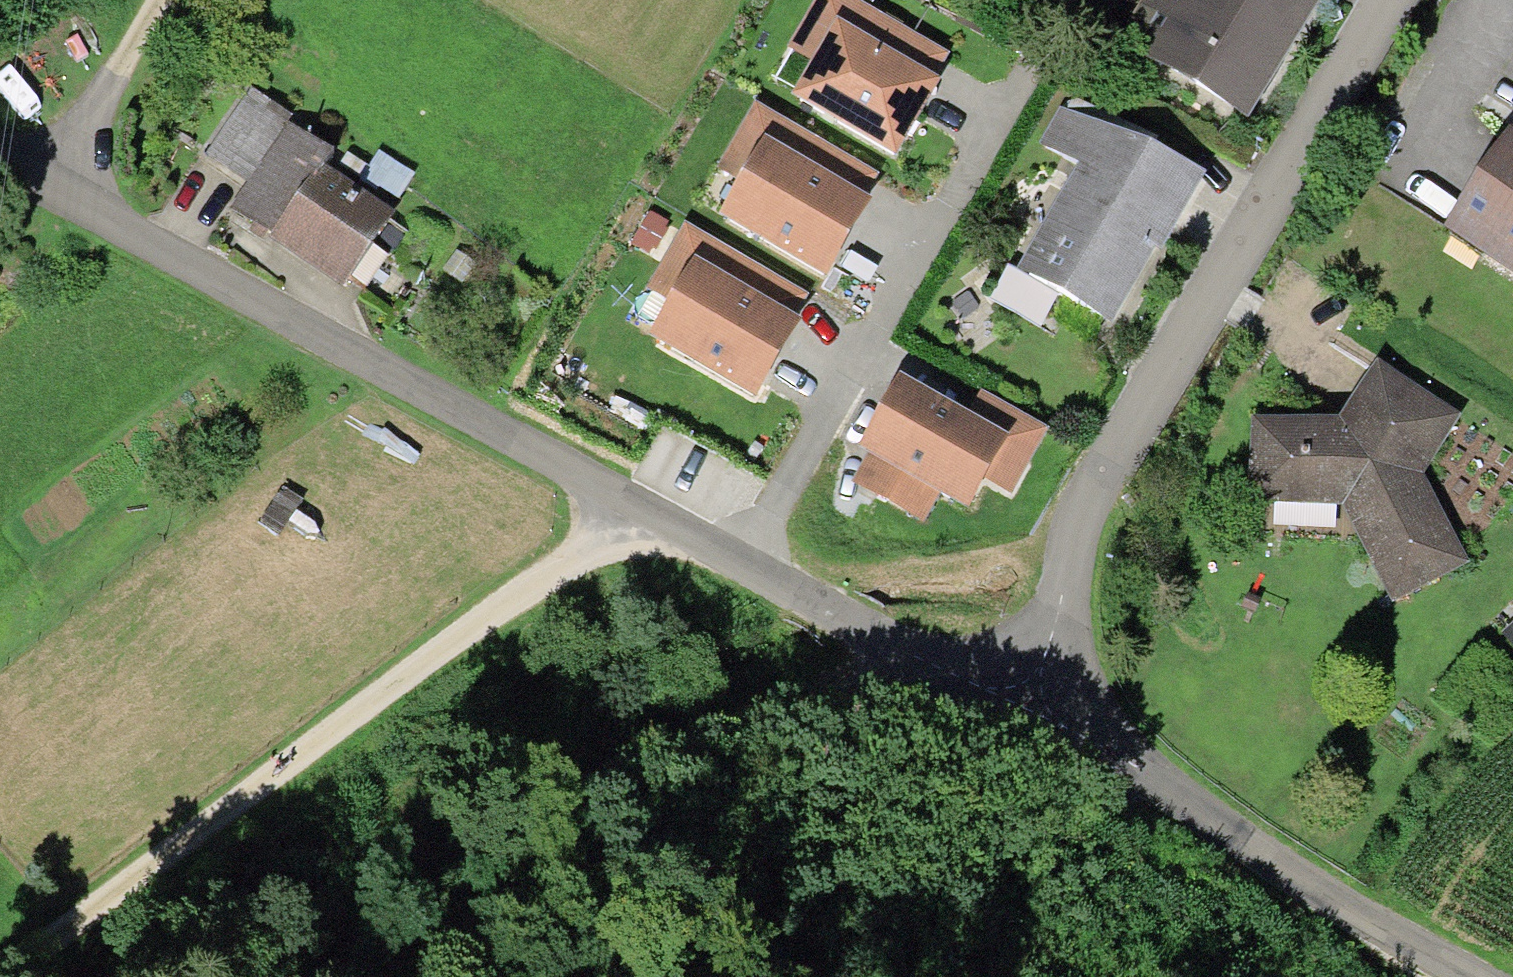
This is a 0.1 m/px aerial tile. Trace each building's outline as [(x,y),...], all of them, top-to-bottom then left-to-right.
[(935,77),(949,53),(857,0),(815,0),(787,48),(811,61),(835,20),(935,77)] [(1322,0),(1140,0),(1115,40),(1247,121),(1292,48),(1322,0)] [(935,77),(835,20),(811,61),(790,98),(895,159),(921,113),(940,81),(935,77)] [(248,182),(288,122),(292,116),(251,90),(205,153),(248,182)] [(1074,98),(1067,111),(1152,149),(1158,138),(1074,98)] [(765,139),(862,196),(876,173),(754,101),(716,166),(740,180),(765,139)] [(1067,111),(1059,108),(1038,145),(1078,164),(1016,272),(1110,324),(1155,249),(1161,252),(1171,234),(1206,173),(1152,149),(1067,111)] [(333,152),(288,122),(248,182),(231,209),(272,237),(269,240),(343,289),(394,212),(324,166),(333,152)] [(1443,230),(1512,276),(1512,132),(1509,129),(1443,230)] [(862,196),(765,139),(740,180),(719,216),(824,278),(851,232),(870,201),(862,196)] [(695,259),(792,315),(805,293),(684,222),(646,287),(670,301),(695,259)] [(792,315),(695,259),(670,301),(649,337),(756,399),(782,355),(802,321),(792,315)] [(1415,386),(1376,361),(1339,419),(1251,417),(1250,502),(1342,507),(1388,605),(1469,565),(1425,475),(1460,414),(1415,386)] [(968,415),(900,375),(876,416),(858,448),(869,455),(853,482),(924,524),(940,496),(966,511),(985,480),(1009,439),(968,415)] [(982,392),(968,415),(1009,439),(985,480),(1010,494),(1047,430),(982,392)] [(1499,616),(1512,631),(1512,603),(1499,616)]
